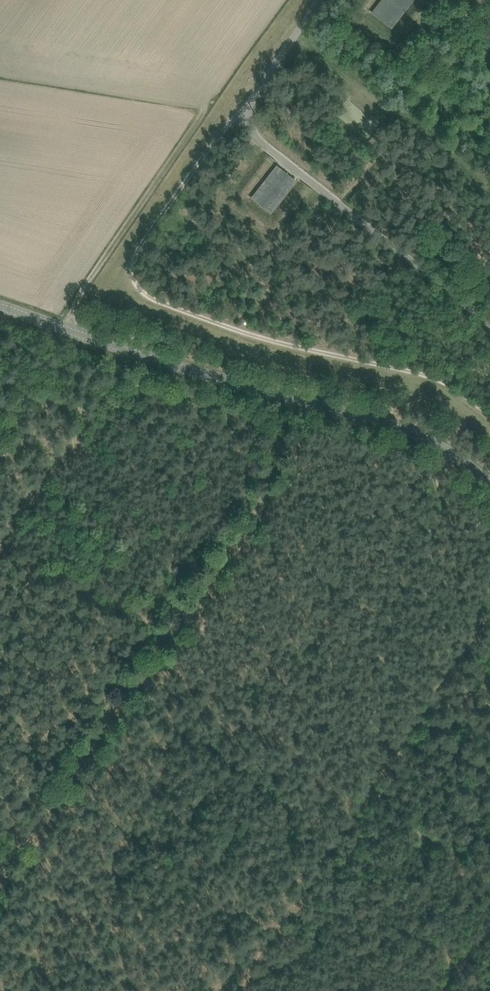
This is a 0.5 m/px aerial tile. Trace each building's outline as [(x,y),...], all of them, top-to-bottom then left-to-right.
[(371,12),(392,29),(415,0),(380,0),(371,12)] [(298,181),(277,164),(251,197),(272,214),(298,181)]
